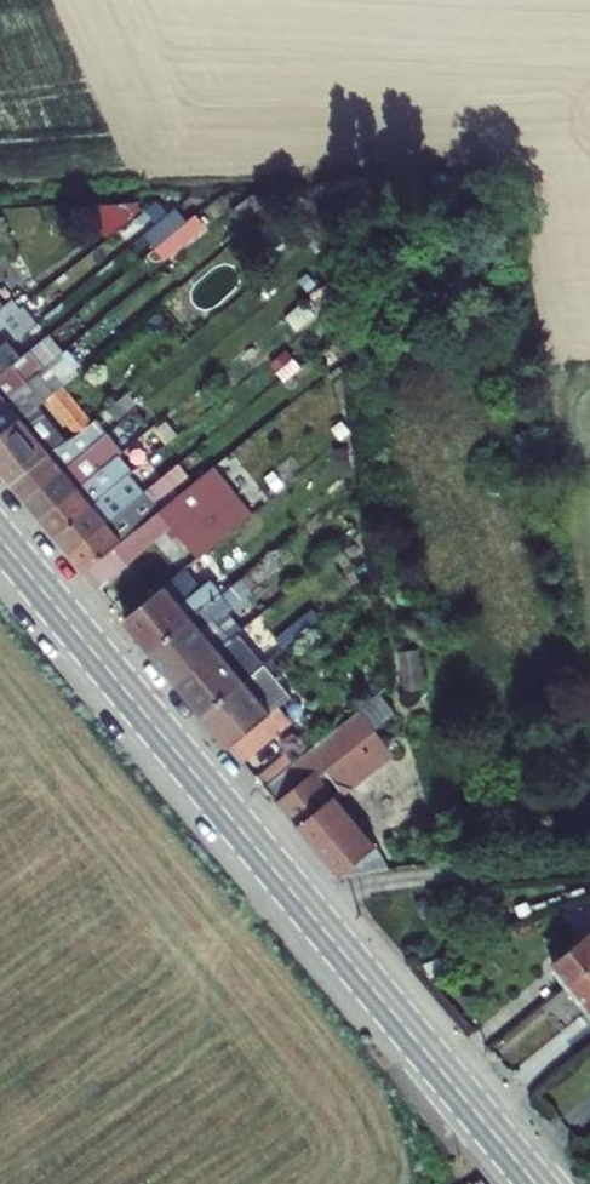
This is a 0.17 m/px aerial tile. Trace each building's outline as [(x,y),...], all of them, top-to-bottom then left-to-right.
[(93,213),(112,234),(135,213),(116,192),(93,213)] [(138,216),(146,228),(173,209),(164,197),(138,216)] [(186,203),(148,231),(168,259),(206,231),(186,203)] [(12,322),(7,315),(17,306),(11,298),(0,306),(0,331),(12,322)] [(17,306),(7,315),(12,322),(21,332),(32,323),(17,306)] [(0,342),(0,375),(47,335),(44,333),(54,325),(44,314),(32,323),(21,332),(12,341),(8,335),(0,342)] [(8,335),(12,341),(21,332),(12,322),(0,331),(0,342),(8,335)] [(0,375),(0,404),(61,352),(47,335),(0,375)] [(0,404),(0,435),(36,404),(48,395),(63,382),(79,368),(64,350),(61,352),(0,404)] [(92,417),(63,382),(48,395),(76,430),(92,417)] [(36,404),(0,435),(0,468),(12,482),(64,439),(36,404)] [(76,430),(64,439),(12,482),(27,501),(70,466),(92,448),(88,444),(104,431),(92,417),(76,430)] [(119,449),(104,431),(88,444),(92,448),(103,462),(119,449)] [(106,465),(83,483),(41,518),(54,534),(135,468),(119,449),(103,462),(106,465)] [(85,571),(97,586),(126,562),(127,562),(174,524),(176,525),(168,531),(179,545),(187,538),(200,554),(251,512),(213,465),(180,493),(85,571)] [(83,483),(70,466),(27,501),(41,518),(83,483)] [(135,468),(54,534),(69,552),(149,486),(135,468)] [(149,486),(69,552),(85,571),(180,493),(164,473),(149,486)] [(185,564),(121,615),(148,648),(218,592),(206,576),(199,581),(185,564)] [(226,602),(218,592),(148,648),(173,680),(220,642),(202,621),(226,602)] [(242,623),(220,642),(173,680),(201,712),(269,656),(242,623)] [(419,635),(396,637),(401,679),(424,676),(419,635)] [(295,688),(269,656),(201,712),(227,744),(272,707),(295,688)] [(377,692),(356,710),(373,731),(395,714),(377,692)] [(227,744),(240,760),(285,723),(272,707),(227,744)] [(356,710),(261,785),(337,878),(386,874),(373,835),(338,793),(390,752),(373,731),(356,710)] [(574,884),(589,902),(589,880),(574,884)] [(530,960),(553,983),(589,950),(589,909),(530,960)] [(553,983),(574,1004),(589,990),(589,950),(553,983)] [(574,1004),(589,1022),(589,990),(574,1004)]
